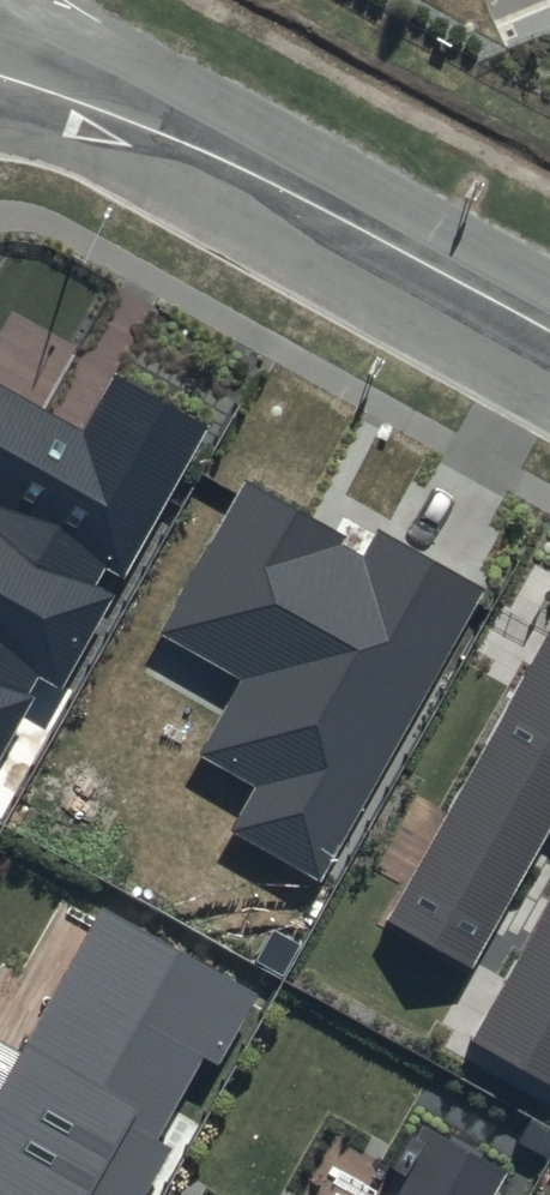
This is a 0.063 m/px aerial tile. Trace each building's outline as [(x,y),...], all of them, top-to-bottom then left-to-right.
[(114,374),(83,430),(0,384),(0,504),(1,505),(0,507),(0,760),(36,695),(31,692),(39,677),(62,690),(115,595),(98,586),(106,571),(124,581),(209,427),(114,374)] [(343,536),(245,481),(158,636),(239,681),(197,757),(253,788),(230,830),(323,882),(487,589),(380,529),(363,558),(338,544),(343,536)] [(387,920),(475,969),(549,834),(549,628),(387,920)] [(239,982),(95,897),(0,1058),(0,1194),(114,1194),(239,982)] [(473,1039),(549,1082),(549,901),(473,1039)] [(513,1156),(409,1096),(352,1194),(491,1194),(513,1156)]
